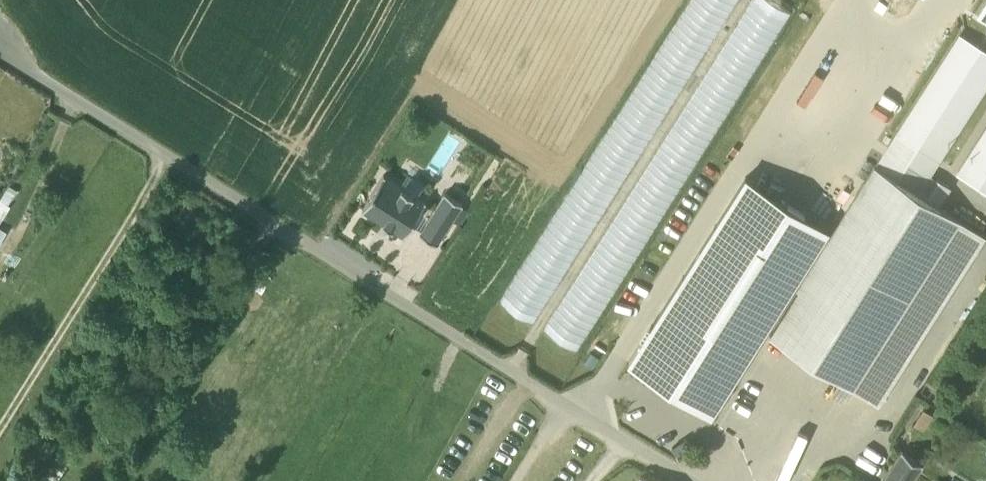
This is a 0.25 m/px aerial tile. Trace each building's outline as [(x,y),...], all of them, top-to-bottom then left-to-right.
[(731,0),(687,0),(509,304),(541,323),(731,0)] [(551,330),(584,350),(789,5),(781,0),(747,0),(551,330)] [(897,133),(938,160),(985,85),(985,53),(960,36),(897,133)] [(958,172),(985,190),(985,130),(958,172)] [(915,167),(895,154),(884,170),(905,183),(915,167)] [(875,164),(797,287),(799,289),(770,335),(852,387),(959,219),(938,205),(918,192),(905,183),(884,170),(875,164)] [(363,208),(405,234),(426,201),(384,175),(363,208)] [(949,188),(928,175),(918,192),(938,205),(949,188)] [(746,177),(652,325),(651,325),(629,361),(711,413),(734,378),(733,377),(828,229),(746,177)] [(446,193),(421,233),(438,243),(452,220),(460,225),(469,211),(461,206),(463,203),(446,193)] [(2,223),(14,201),(2,195),(0,199),(0,247),(1,248),(11,228),(2,223)] [(959,219),(852,387),(879,404),(985,235),(959,219)] [(902,451),(883,480),(911,480),(922,464),(902,451)]
